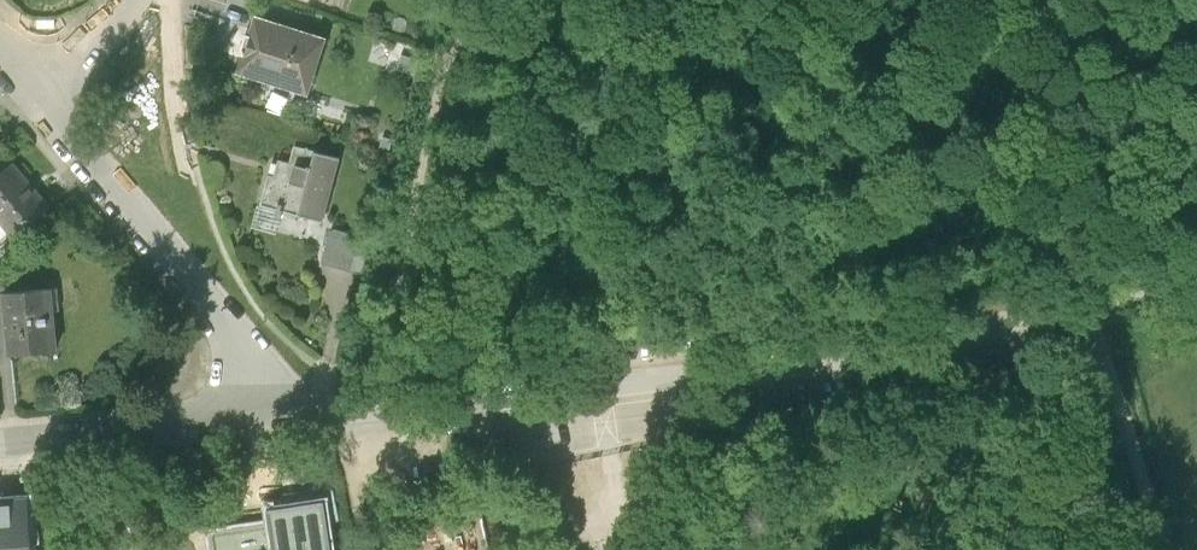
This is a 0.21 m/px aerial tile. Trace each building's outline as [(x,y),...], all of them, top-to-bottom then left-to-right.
[(321,39),(252,17),(235,72),(304,94),(321,39)] [(267,177),(260,204),(279,210),(321,222),(339,159),(293,146),(288,164),(278,161),(273,178),(267,177)] [(14,165),(0,176),(0,218),(17,238),(51,209),(14,165)] [(279,210),(260,204),(258,204),(251,226),(273,232),(279,210)] [(358,237),(330,229),(321,264),(349,271),(358,237)] [(6,272),(0,276),(0,309),(10,308),(13,355),(60,351),(55,290),(8,294),(6,272)] [(0,495),(0,549),(37,549),(33,492),(0,495)] [(267,507),(269,521),(273,549),(336,549),(328,498),(267,507)] [(269,521),(208,531),(212,549),(273,549),(269,521)]
